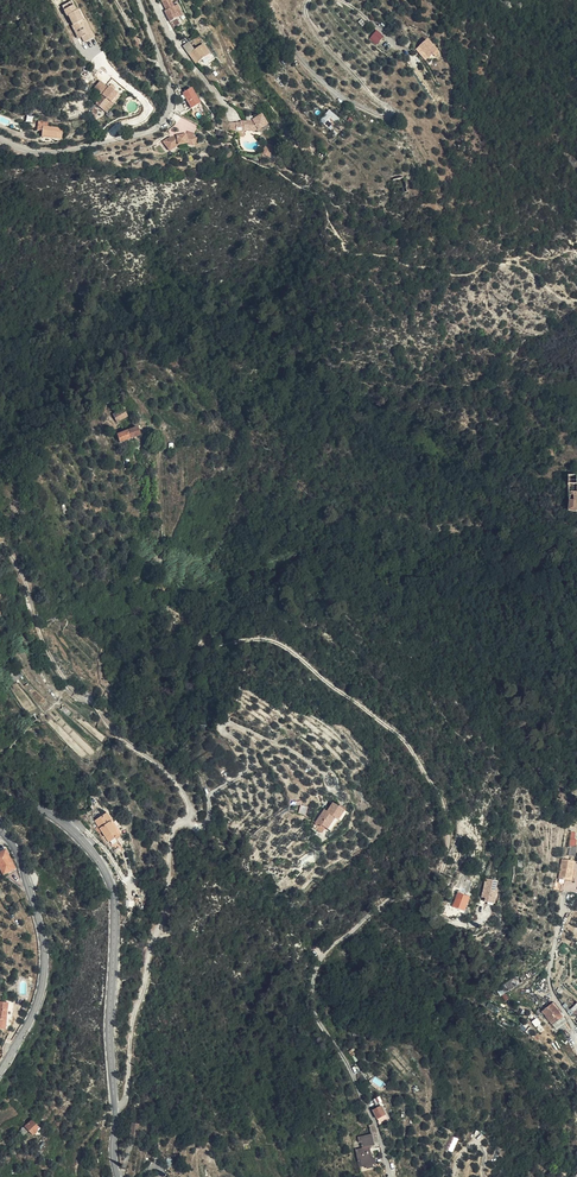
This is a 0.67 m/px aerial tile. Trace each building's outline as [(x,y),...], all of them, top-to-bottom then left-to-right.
[(168,5),(170,8),(174,15),(183,10),(177,0),(176,0),(173,2),(168,5)] [(77,12),(72,3),(62,9),(67,18),(68,17),(77,12)] [(168,5),(166,6),(164,7),(170,17),(174,15),(170,8),(168,5)] [(77,12),(68,17),(74,28),(73,29),(80,41),(91,35),(84,23),(84,22),(79,12),(77,12)] [(172,27),(179,24),(177,19),(170,22),(172,27)] [(376,30),(369,39),(376,45),(384,36),(376,30)] [(187,49),(189,48),(192,46),(188,40),(184,43),(187,49)] [(431,57),(432,56),(427,50),(433,45),(429,41),(422,48),(431,57)] [(192,46),(198,57),(207,52),(201,42),(193,46),(192,46)] [(433,45),(427,50),(432,56),(438,50),(433,45)] [(195,59),(198,57),(192,46),(189,48),(195,59)] [(101,81),(97,85),(96,86),(95,88),(101,95),(93,102),(103,113),(119,98),(110,87),(108,89),(101,81)] [(179,90),(187,105),(196,100),(188,85),(179,90)] [(196,100),(187,105),(189,109),(198,105),(196,100)] [(247,122),(251,131),(256,129),(265,123),(258,114),(250,120),(250,121),(247,122)] [(321,116),(318,120),(326,128),(330,124),(321,116)] [(53,135),(53,138),(59,139),(61,128),(47,126),(48,120),(37,118),(36,128),(40,129),(39,135),(50,137),(51,135),(53,135)] [(326,128),(318,120),(316,122),(324,130),(326,128)] [(242,131),(251,131),(247,122),(242,122),(242,124),(233,125),(234,133),(242,133),(242,131)] [(183,143),(186,136),(187,133),(180,130),(179,133),(163,136),(156,141),(163,150),(172,143),(180,142),(183,143)] [(260,153),(268,157),(271,149),(263,146),(260,153)] [(115,421),(126,416),(122,408),(111,414),(115,421)] [(118,441),(139,433),(140,432),(138,425),(129,428),(128,425),(125,427),(126,428),(123,429),(123,431),(115,434),(118,441)] [(572,503),(576,503),(576,464),(575,464),(575,468),(566,468),(567,483),(568,487),(572,487),(572,503)] [(489,508),(479,509),(480,518),(489,517),(489,508)] [(14,679),(18,675),(13,669),(9,672),(14,679)] [(322,803),(314,814),(322,813),(329,814),(337,817),(344,807),(331,797),(324,805),(322,803)] [(102,835),(109,842),(111,841),(110,839),(113,838),(114,839),(119,836),(116,831),(114,832),(109,824),(111,822),(106,814),(105,814),(101,817),(94,821),(102,835)] [(327,826),(333,817),(327,815),(317,816),(313,814),(312,816),(315,819),(317,820),(319,819),(322,822),(327,826)] [(318,828),(322,822),(319,819),(317,820),(315,819),(312,823),(318,828)] [(569,846),(576,846),(576,838),(576,831),(568,831),(568,838),(569,838),(569,846)] [(576,847),(568,847),(567,855),(575,856),(576,847)] [(11,867),(1,849),(0,849),(0,873),(11,867)] [(562,860),(561,868),(560,872),(559,878),(565,879),(565,877),(571,878),(572,871),(574,862),(562,860)] [(574,871),(572,871),(571,878),(565,877),(565,879),(573,881),(574,871)] [(486,896),(485,898),(484,901),(494,903),(496,892),(495,892),(497,881),(485,879),(482,895),(486,896)] [(469,897),(458,893),(453,907),(459,909),(458,911),(463,913),(469,897)] [(518,975),(505,983),(506,984),(497,990),(501,995),(522,981),(518,975)] [(547,983),(545,976),(537,983),(545,993),(548,989),(547,983)] [(538,996),(534,1001),(542,1007),(546,1002),(538,996)] [(3,1016),(9,1017),(10,1003),(0,1001),(0,1016),(3,1016)] [(561,1018),(563,1017),(560,1013),(552,1003),(542,1012),(552,1025),(556,1022),(559,1026),(564,1022),(561,1018)] [(380,1087),(384,1082),(375,1076),(371,1081),(380,1087)] [(377,1119),(378,1118),(386,1115),(382,1106),(373,1110),(377,1119)] [(37,1126),(29,1117),(18,1127),(22,1131),(25,1128),(29,1133),(37,1126)] [(125,1136),(133,1137),(134,1125),(126,1124),(125,1136)] [(370,1146),(373,1146),(375,1145),(372,1133),(358,1137),(360,1142),(361,1142),(363,1150),(357,1152),(360,1167),(377,1164),(376,1157),(372,1158),(370,1146)] [(460,1141),(450,1137),(444,1151),(454,1155),(460,1141)]
